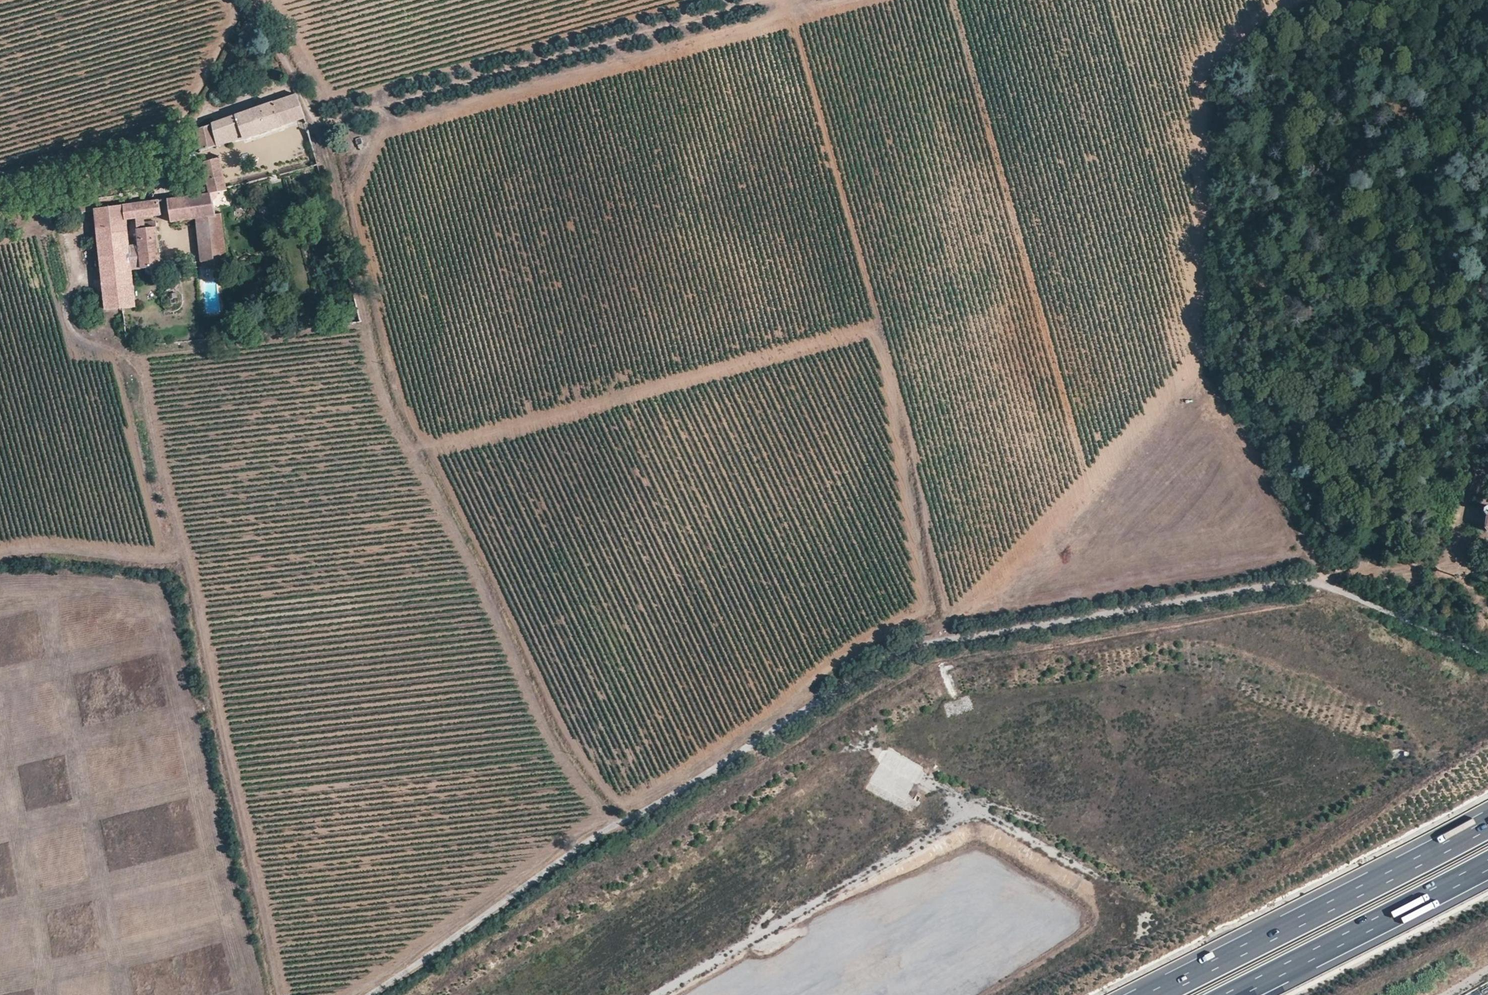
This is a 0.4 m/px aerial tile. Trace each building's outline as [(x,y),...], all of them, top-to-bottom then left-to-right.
[(296,93),(196,129),(200,151),(242,139),(243,140),(283,127),(283,126),(305,118),(296,94),(296,93)] [(197,220),(217,217),(213,203),(216,201),(218,199),(219,196),(220,193),(229,191),(221,158),(202,162),(208,192),(167,198),(171,224),(197,220)] [(156,221),(145,222),(145,218),(162,216),(159,199),(94,209),(106,310),(123,309),(137,307),(133,270),(162,267),(156,221)] [(202,262),(227,258),(221,216),(217,217),(197,220),(202,262)] [(227,258),(202,262),(203,271),(228,268),(227,258)] [(174,288),(170,288),(168,289),(166,290),(163,292),(161,295),(161,299),(162,304),(165,306),(168,309),(171,310),(177,309),(180,307),(182,303),(183,298),(182,294),(180,292),(177,289),(174,288)]
